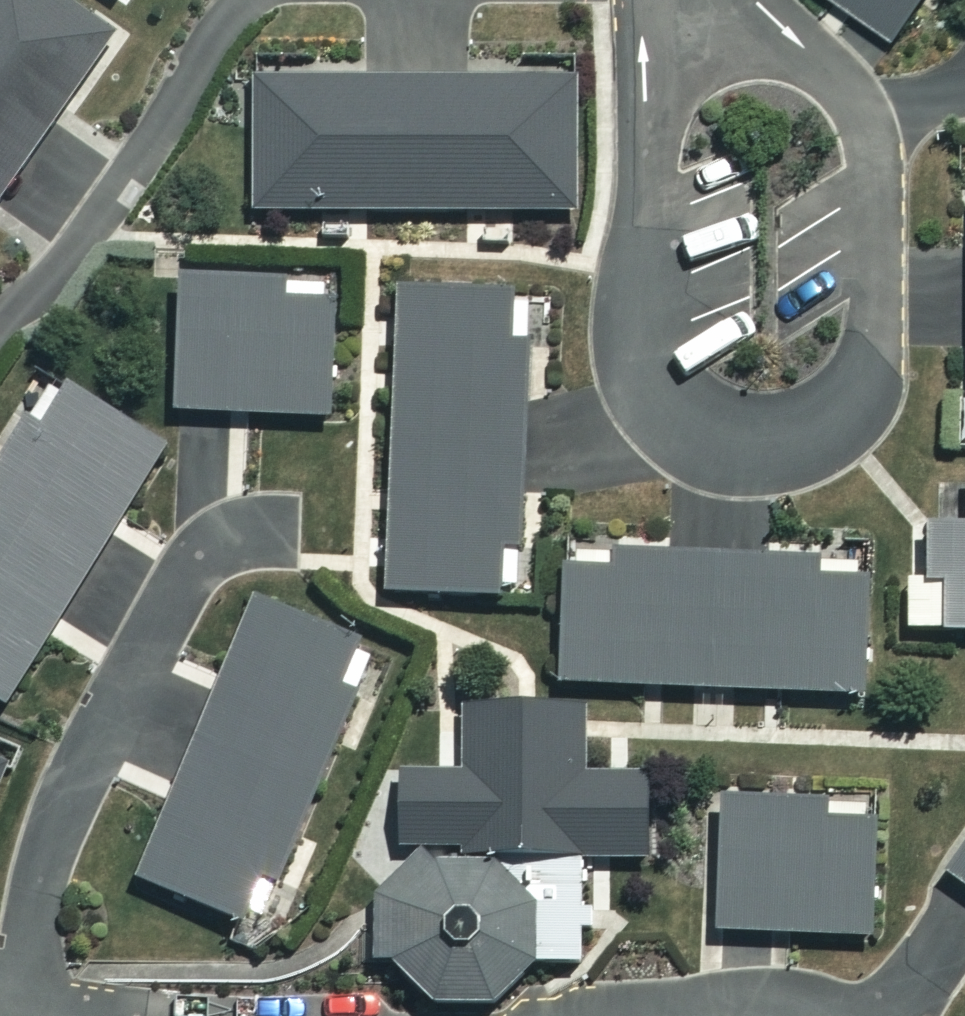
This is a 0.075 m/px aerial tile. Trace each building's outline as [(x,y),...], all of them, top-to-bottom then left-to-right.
[(51,0),(0,0),(0,192),(107,39),(51,0)] [(891,41),(920,0),(833,0),(891,41)] [(249,61),(251,187),(282,187),(282,194),(319,194),(318,168),(367,167),(367,179),(407,178),(407,167),(429,167),(429,155),(442,154),(442,167),(485,166),(485,154),(525,154),(525,164),(560,164),(560,153),(580,153),(579,58),(249,61)] [(331,285),(175,277),(167,411),(324,420),(331,285)] [(525,296),(395,288),(376,591),(505,599),(525,296)] [(22,422),(0,458),(0,706),(2,706),(157,447),(57,387),(33,428),(22,422)] [(949,405),(950,451),(964,451),(964,404),(949,405)] [(964,479),(962,528),(924,527),(921,576),(903,575),(900,628),(964,632),(964,479)] [(605,558),(605,575),(557,575),(557,690),(859,690),(859,575),(807,575),(807,557),(605,558)] [(135,880),(252,932),(372,657),(256,606),(135,880)] [(423,1003),(477,1005),(520,965),(577,966),(584,712),(463,708),(459,859),(410,857),(368,896),(369,967),(423,1003)] [(866,800),(715,803),(717,936),(868,934),(866,800)] [(944,882),(964,896),(964,848),(944,882)]
